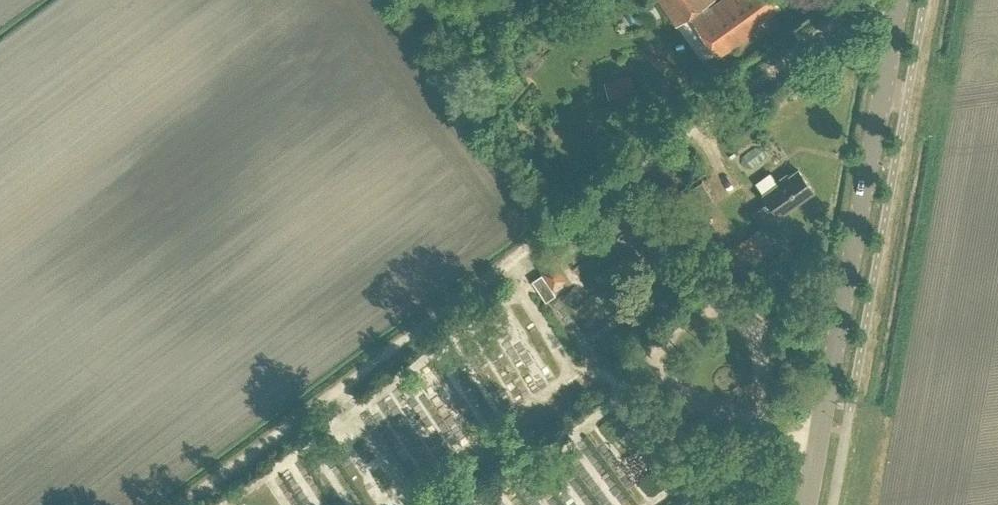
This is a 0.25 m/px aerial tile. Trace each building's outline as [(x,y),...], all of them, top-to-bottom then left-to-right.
[(691,18),(716,57),(765,26),(761,20),(778,9),(772,0),(719,0),(709,7),(707,4),(712,0),(659,0),(677,28),(691,18)] [(630,76),(604,83),(608,98),(634,92),(630,76)] [(762,226),(814,190),(799,169),(789,175),(787,173),(777,180),(779,182),(764,193),(768,200),(751,211),(762,226)] [(761,249),(751,232),(724,249),(734,265),(761,249)] [(565,277),(556,263),(544,271),(553,285),(565,277)] [(556,295),(542,274),(532,280),(546,301),(556,295)]
